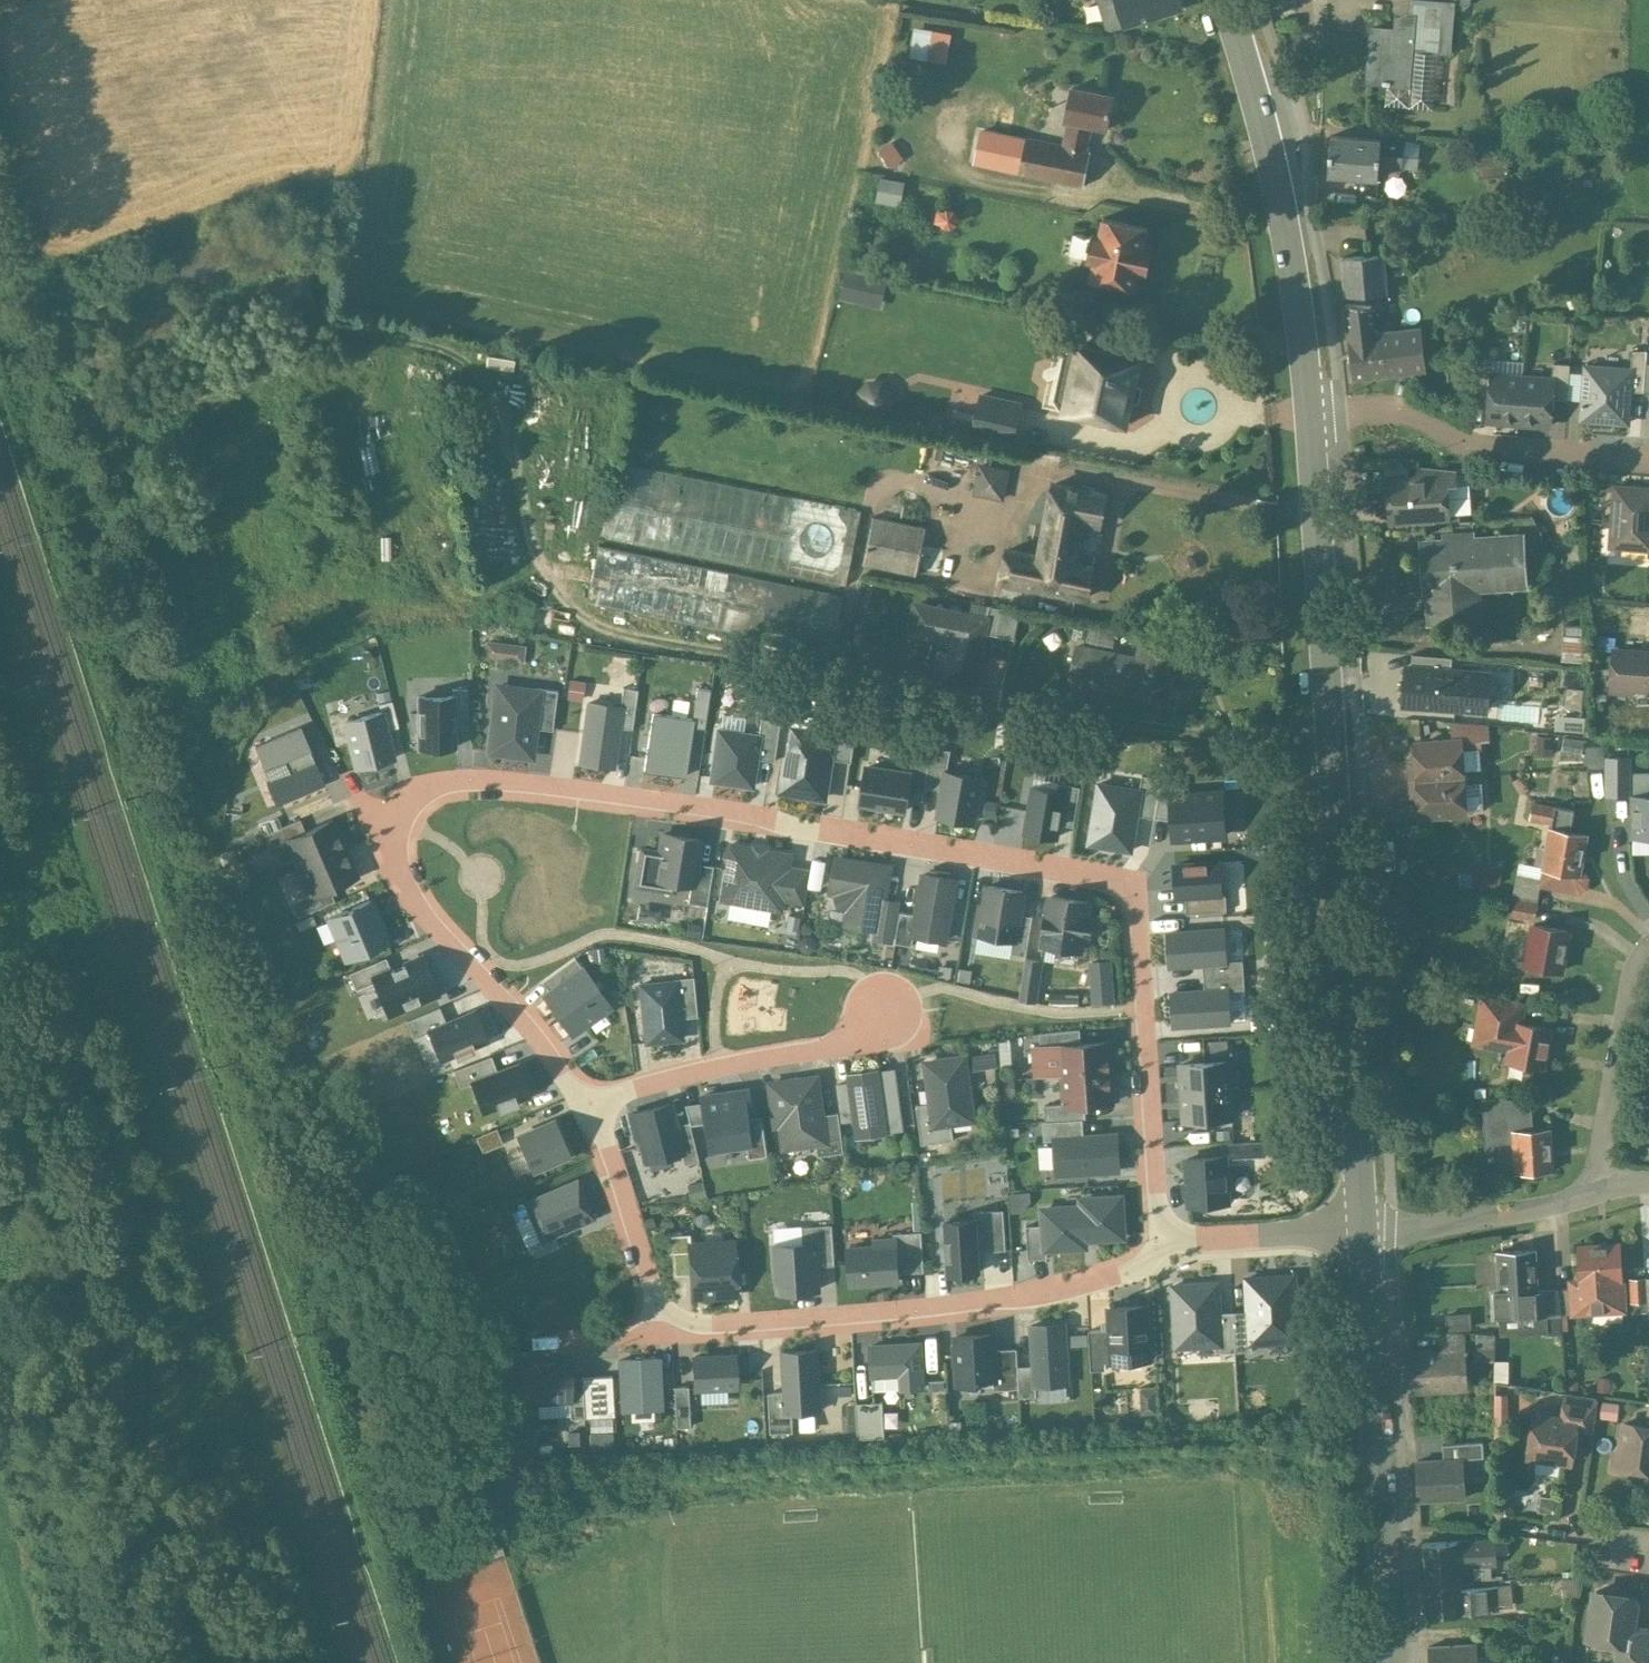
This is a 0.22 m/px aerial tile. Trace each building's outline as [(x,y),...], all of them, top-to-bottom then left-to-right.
[(1109,22),(1113,25),(1124,21),(1125,24),(1185,6),(1183,0),(1102,0),(1109,22)] [(1411,11),(1417,10),(1415,28),(1414,47),(1450,50),(1454,7),(1454,0),(1412,0),(1411,11)] [(1454,7),(1471,8),(1472,0),(1454,0),(1454,7)] [(1411,11),(1396,13),(1395,26),(1415,28),(1417,10),(1411,11)] [(949,57),(953,29),(915,24),(911,52),(949,57)] [(1395,26),(1373,25),(1368,80),(1411,83),(1414,47),(1415,28),(1395,26)] [(1114,93),(1073,85),(1066,117),(1070,118),(1065,142),(1087,147),(1090,134),(1085,133),(1086,129),(1085,129),(1087,121),(1107,125),(1114,93)] [(1024,137),(982,129),(976,159),(1018,168),(1024,137)] [(1359,135),(1332,132),(1328,171),(1356,174),(1359,135)] [(1065,142),(1025,134),(1024,137),(1018,168),(1018,170),(1020,170),(1034,172),(1034,173),(1036,173),(1053,176),(1053,177),(1055,177),(1067,179),(1067,180),(1085,183),(1092,148),(1065,142)] [(1382,137),(1359,135),(1356,174),(1378,176),(1379,165),(1382,139),(1382,137)] [(1405,141),(1382,139),(1379,165),(1402,167),(1405,141)] [(1504,154),(1477,157),(1479,175),(1506,172),(1504,154)] [(903,202),(909,178),(884,172),(878,196),(903,202)] [(1163,227),(1104,214),(1100,233),(1094,231),(1089,255),(1096,256),(1092,274),(1150,287),(1163,227)] [(1384,253),(1343,256),(1346,292),(1387,289),(1384,253)] [(840,294),(884,304),(891,274),(847,265),(840,294)] [(1387,289),(1346,292),(1347,301),(1372,303),(1399,305),(1399,298),(1388,299),(1387,289)] [(1372,303),(1347,301),(1350,332),(1376,329),(1372,303)] [(1399,305),(1372,303),(1376,329),(1393,327),(1422,324),(1420,307),(1399,305)] [(1422,324),(1393,327),(1398,371),(1428,367),(1422,324)] [(1376,329),(1350,332),(1355,376),(1398,371),(1393,327),(1376,329)] [(1140,357),(1079,344),(1065,409),(1126,422),(1140,357)] [(1648,349),(1633,348),(1631,367),(1633,367),(1631,388),(1645,389),(1647,362),(1648,349)] [(1495,356),(1479,355),(1476,390),(1491,392),(1492,372),(1494,372),(1495,356)] [(1570,362),(1554,361),(1553,376),(1554,377),(1553,396),(1568,397),(1570,362)] [(1631,367),(1586,363),(1583,400),(1583,403),(1582,416),(1629,420),(1631,388),(1633,367),(1631,367)] [(1494,372),(1492,372),(1491,392),(1489,418),(1520,420),(1523,374),(1494,372)] [(1553,376),(1523,374),(1520,420),(1551,423),(1553,396),(1554,377),(1553,376)] [(1021,401),(982,392),(978,412),(956,407),(952,427),(1013,440),(1021,401)] [(863,508),(614,456),(598,533),(847,585),(863,508)] [(1009,467),(983,461),(977,488),(1004,494),(1009,467)] [(1457,467),(1416,464),(1417,477),(1447,482),(1458,481),(1457,467)] [(1447,482),(1417,477),(1389,479),(1390,489),(1388,489),(1384,494),(1384,501),(1389,506),(1391,506),(1392,516),(1448,512),(1447,482)] [(1110,492),(1056,481),(1041,554),(1009,547),(1003,575),(1090,593),(1096,565),(1075,560),(1078,545),(1086,546),(1088,535),(1080,534),(1083,517),(1104,521),(1110,492)] [(1616,484),(1613,521),(1622,522),(1621,544),(1648,546),(1648,486),(1616,484)] [(926,526),(875,515),(866,561),(917,572),(926,526)] [(1522,533),(1425,540),(1428,589),(1478,586),(1526,582),(1522,533)] [(845,592),(597,540),(584,599),(627,607),(833,651),(845,592)] [(1478,586),(1428,589),(1431,619),(1480,615),(1478,586)] [(989,615),(916,601),(911,630),(953,639),(946,674),(978,680),(987,630),(990,615),(989,615)] [(1021,609),(991,604),(989,615),(990,615),(987,630),(1015,635),(1021,609)] [(1588,636),(1564,634),(1562,658),(1587,660),(1588,636)] [(525,641),(484,636),(482,654),(523,659),(525,641)] [(1091,645),(1078,642),(1072,671),(1085,674),(1091,645)] [(1138,655),(1091,645),(1085,674),(1121,681),(1120,687),(1152,694),(1154,688),(1167,691),(1171,675),(1162,672),(1167,649),(1141,643),(1138,655)] [(1614,647),(1611,688),(1633,689),(1639,685),(1648,686),(1648,650),(1614,647)] [(1407,655),(1368,657),(1370,700),(1409,698),(1408,674),(1407,655)] [(1434,673),(1408,674),(1409,698),(1435,697),(1434,673)] [(542,684),(493,678),(484,750),(534,756),(538,724),(542,684)] [(631,726),(637,685),(622,683),(619,702),(624,703),(621,724),(631,726)] [(556,686),(542,684),(538,724),(551,726),(556,686)] [(703,724),(709,686),(696,684),(691,715),(693,715),(691,723),(703,724)] [(467,725),(467,685),(451,685),(451,690),(454,690),(454,725),(467,725)] [(416,745),(454,745),(454,725),(454,690),(451,690),(416,691),(416,745)] [(398,723),(391,697),(378,700),(379,707),(383,706),(388,726),(398,723)] [(619,702),(584,697),(576,760),(615,766),(621,724),(624,703),(619,702)] [(353,765),(395,755),(388,726),(383,706),(379,707),(341,717),(353,765)] [(643,766),(683,772),(691,723),(693,715),(691,715),(652,708),(643,766)] [(772,757),(778,718),(760,715),(758,730),(761,730),(757,755),(772,757)] [(852,758),(858,718),(837,715),(835,728),(839,729),(835,755),(852,758)] [(1489,722),(1452,719),(1453,739),(1462,738),(1462,739),(1490,737),(1489,722)] [(835,728),(788,721),(777,791),(828,799),(835,755),(839,729),(835,728)] [(276,801),(324,780),(299,723),(251,743),(276,801)] [(708,779),(752,786),(757,755),(761,730),(758,730),(716,723),(708,779)] [(678,789),(696,790),(699,724),(693,724),(691,773),(679,772),(678,789)] [(1453,739),(1421,741),(1417,746),(1417,754),(1411,761),(1412,777),(1464,773),(1462,739),(1462,738),(1453,739)] [(948,765),(951,747),(933,744),(926,783),(940,786),(944,765),(948,765)] [(926,783),(930,758),(914,755),(912,766),(915,767),(910,795),(924,798),(926,783)] [(912,766),(866,759),(859,802),(908,810),(910,795),(915,767),(912,766)] [(936,814),(978,821),(986,772),(948,765),(944,765),(940,786),(936,814)] [(1604,767),(1587,768),(1590,799),(1607,798),(1605,775),(1604,767)] [(1163,775),(1143,772),(1141,784),(1145,784),(1141,812),(1156,814),(1163,775)] [(1464,773),(1412,777),(1413,793),(1420,799),(1421,807),(1426,811),(1467,809),(1465,779),(1464,773)] [(1622,774),(1605,775),(1607,798),(1623,797),(1622,774)] [(1170,788),(1182,787),(1181,778),(1163,775),(1156,814),(1171,816),(1170,788)] [(1141,784),(1097,777),(1087,842),(1135,850),(1141,812),(1145,784),(1141,784)] [(1483,778),(1465,779),(1467,809),(1485,808),(1483,778)] [(1075,823),(1081,783),(1060,780),(1059,786),(1068,788),(1062,821),(1075,823)] [(1023,830),(1060,836),(1062,821),(1068,788),(1059,786),(1031,782),(1023,830)] [(1227,835),(1225,785),(1182,787),(1170,788),(1171,816),(1172,837),(1227,835)] [(1632,792),(1632,834),(1648,833),(1648,791),(1632,792)] [(999,798),(987,796),(984,813),(997,815),(999,798)] [(1556,804),(1534,800),(1531,818),(1553,822),(1556,804)] [(1575,808),(1556,804),(1553,822),(1552,825),(1571,829),(1575,808)] [(299,816),(262,832),(268,846),(288,837),(287,836),(304,829),(299,816)] [(304,829),(287,836),(288,837),(299,864),(343,846),(331,818),(304,829)] [(1571,829),(1552,825),(1545,866),(1579,872),(1579,870),(1586,832),(1571,829)] [(698,837),(663,831),(660,849),(640,845),(634,883),(673,889),(675,879),(690,882),(691,882),(695,860),(698,837)] [(1648,846),(1648,835),(1638,835),(1638,846),(1648,846)] [(753,839),(752,846),(770,848),(771,842),(753,839)] [(730,842),(720,896),(782,907),(784,898),(790,863),(791,853),(770,848),(752,846),(730,842)] [(343,846),(299,864),(311,891),(311,892),(328,885),(355,874),(343,846)] [(889,865),(836,857),(831,888),(843,890),(841,899),(851,901),(848,922),(878,927),(879,927),(884,896),(889,865)] [(1173,860),(1175,896),(1187,895),(1227,893),(1224,857),(1173,860)] [(712,863),(695,860),(691,882),(690,882),(687,900),(706,903),(712,863)] [(812,867),(790,863),(784,898),(806,902),(812,867)] [(1501,864),(1475,865),(1476,883),(1502,882),(1501,864)] [(1579,872),(1545,866),(1543,876),(1542,882),(1580,889),(1586,885),(1587,877),(1583,871),(1579,870),(1579,872)] [(957,878),(924,872),(917,911),(914,931),(915,932),(947,937),(957,878)] [(1543,876),(1519,872),(1515,892),(1517,892),(1539,896),(1542,882),(1543,876)] [(1024,889),(989,883),(986,903),(983,902),(978,931),(1015,937),(1016,938),(1020,912),(1024,889)] [(311,891),(291,900),(297,914),(334,898),(328,885),(311,892),(311,891)] [(1539,896),(1517,892),(1516,897),(1538,901),(1539,896)] [(324,914),(343,959),(391,938),(372,893),(324,914)] [(1228,908),(1227,893),(1187,895),(1188,910),(1228,908)] [(1089,900),(1052,894),(1048,915),(1047,915),(1044,928),(1046,928),(1044,942),(1081,948),(1084,931),(1090,932),(1092,918),(1086,917),(1089,900)] [(899,899),(884,896),(879,927),(878,927),(876,935),(893,938),(899,899)] [(1538,901),(1516,897),(1513,912),(1535,916),(1538,902),(1538,901)] [(917,911),(901,909),(896,940),(913,943),(915,932),(914,931),(917,911)] [(1033,914),(1020,912),(1016,938),(1015,937),(1012,951),(1027,953),(1033,914)] [(1569,928),(1534,922),(1527,962),(1561,969),(1569,929),(1569,928)] [(1166,927),(1168,964),(1204,962),(1229,961),(1228,958),(1227,924),(1166,927)] [(940,947),(941,938),(919,934),(917,944),(940,947)] [(389,963),(369,972),(372,979),(388,1014),(440,991),(422,949),(389,963)] [(348,970),(355,986),(372,979),(369,972),(389,963),(385,953),(348,970)] [(547,985),(581,960),(575,953),(541,977),(547,985)] [(1042,958),(1027,955),(1020,995),(1036,999),(1042,958)] [(1117,999),(1115,956),(1091,957),(1093,1000),(1117,999)] [(1245,986),(1244,957),(1228,958),(1229,961),(1204,962),(1205,985),(1230,983),(1230,987),(1245,986)] [(612,1004),(581,960),(547,985),(540,990),(571,1033),(612,1004)] [(693,973),(677,975),(681,1014),(697,1013),(693,973)] [(677,975),(636,979),(642,1039),(683,1035),(681,1014),(677,975)] [(1169,987),(1172,1023),(1232,1019),(1230,987),(1230,983),(1205,985),(1169,987)] [(1524,999),(1485,992),(1482,1006),(1522,1013),(1524,999)] [(406,1017),(413,1035),(428,1029),(426,1024),(445,1017),(439,1003),(406,1017)] [(445,1017),(426,1024),(428,1029),(440,1058),(487,1039),(474,1005),(445,1017)] [(1522,1013),(1482,1006),(1476,1039),(1512,1045),(1517,1017),(1521,1018),(1522,1013)] [(1521,1018),(1517,1017),(1512,1045),(1510,1057),(1544,1064),(1551,1023),(1521,1018)] [(1081,1026),(1041,1030),(1042,1045),(1062,1044),(1062,1042),(1082,1041),(1081,1026)] [(1082,1041),(1062,1042),(1062,1044),(1064,1073),(1113,1069),(1113,1063),(1111,1061),(1109,1039),(1082,1041)] [(968,1049),(922,1055),(928,1100),(932,1125),(953,1122),(978,1119),(968,1049)] [(974,1051),(975,1064),(1001,1063),(1000,1050),(974,1051)] [(491,1052),(453,1066),(460,1084),(470,1080),(469,1077),(496,1066),(491,1052)] [(470,1080),(482,1111),(532,1092),(519,1058),(496,1066),(469,1077),(470,1080)] [(1229,1059),(1182,1062),(1184,1090),(1231,1087),(1229,1059)] [(880,1066),(889,1130),(905,1128),(896,1064),(880,1066)] [(880,1065),(847,1069),(855,1134),(889,1130),(880,1066),(880,1065)] [(822,1069),(767,1076),(774,1125),(779,1124),(782,1148),(818,1143),(831,1141),(827,1110),(822,1069)] [(1113,1069),(1064,1073),(1066,1103),(1113,1100),(1112,1079),(1114,1076),(1113,1069)] [(747,1083),(697,1089),(705,1150),(749,1144),(755,1143),(751,1114),(747,1083)] [(1231,1087),(1184,1090),(1186,1117),(1233,1114),(1231,1087)] [(1530,1097),(1486,1097),(1490,1158),(1518,1156),(1515,1127),(1533,1125),(1530,1097)] [(675,1122),(669,1098),(624,1109),(630,1134),(635,1133),(641,1158),(680,1149),(681,1148),(675,1122)] [(928,1100),(917,1101),(923,1141),(955,1137),(953,1122),(932,1125),(928,1100)] [(820,1152),(845,1149),(840,1109),(827,1110),(831,1141),(818,1143),(820,1152)] [(751,1154),(769,1152),(764,1112),(751,1114),(755,1143),(749,1144),(751,1154)] [(553,1114),(514,1130),(531,1170),(570,1153),(553,1114)] [(1084,1115),(1044,1118),(1045,1138),(1053,1137),(1052,1133),(1085,1131),(1084,1115)] [(697,1158),(688,1119),(675,1122),(681,1148),(680,1149),(683,1161),(697,1158)] [(496,1124),(475,1133),(481,1149),(503,1140),(496,1124)] [(1533,1125),(1515,1127),(1518,1156),(1519,1165),(1519,1168),(1555,1165),(1552,1124),(1533,1125)] [(1085,1131),(1052,1133),(1053,1137),(1055,1173),(1123,1169),(1120,1129),(1085,1131)] [(1266,1137),(1230,1139),(1231,1154),(1267,1152),(1266,1137)] [(1226,1154),(1188,1156),(1189,1176),(1185,1180),(1186,1191),(1190,1194),(1191,1202),(1229,1199),(1228,1187),(1232,1183),(1231,1169),(1226,1165),(1226,1154)] [(1518,1156),(1490,1158),(1491,1167),(1519,1165),(1518,1156)] [(595,1215),(577,1173),(522,1197),(540,1239),(595,1215)] [(1078,1200),(1040,1202),(1041,1221),(1043,1248),(1048,1248),(1090,1246),(1090,1238),(1128,1236),(1125,1189),(1078,1192),(1078,1200)] [(1007,1246),(1004,1206),(975,1208),(975,1214),(979,1214),(981,1248),(1007,1246)] [(975,1214),(943,1216),(944,1236),(941,1237),(943,1256),(945,1256),(946,1272),(983,1270),(981,1248),(979,1214),(975,1214)] [(1028,1222),(1030,1255),(1049,1254),(1048,1248),(1043,1248),(1041,1221),(1028,1222)] [(836,1261),(833,1222),(803,1223),(804,1238),(819,1237),(820,1262),(836,1261)] [(925,1268),(923,1228),(895,1230),(895,1232),(899,1232),(901,1270),(925,1268)] [(895,1232),(873,1234),(873,1240),(847,1242),(849,1281),(902,1277),(901,1270),(899,1232),(895,1232)] [(734,1234),(686,1236),(689,1295),(737,1293),(734,1234)] [(778,1289),(822,1286),(820,1262),(819,1237),(804,1238),(774,1240),(778,1289)] [(1622,1243),(1580,1245),(1582,1280),(1582,1284),(1573,1285),(1575,1311),(1626,1307),(1622,1243)] [(1536,1248),(1500,1250),(1502,1287),(1496,1287),(1497,1313),(1539,1310),(1536,1248)] [(1244,1271),(1248,1341),(1302,1338),(1298,1268),(1244,1271)] [(1221,1276),(1170,1279),(1174,1345),(1225,1342),(1221,1276)] [(1647,1276),(1632,1277),(1634,1299),(1648,1298),(1647,1276)] [(1573,1285),(1559,1286),(1560,1309),(1561,1312),(1575,1311),(1573,1285)] [(1559,1286),(1543,1287),(1545,1310),(1560,1309),(1559,1286)] [(1147,1303),(1111,1305),(1112,1326),(1105,1326),(1107,1359),(1150,1356),(1147,1303)] [(1448,1310),(1449,1326),(1474,1325),(1473,1309),(1448,1310)] [(1068,1317),(1029,1320),(1033,1384),(1072,1381),(1068,1317)] [(1105,1326),(1090,1327),(1092,1367),(1107,1366),(1107,1359),(1105,1326)] [(1466,1329),(1440,1327),(1441,1345),(1441,1346),(1467,1344),(1466,1329)] [(998,1329),(953,1332),(956,1384),(995,1381),(1001,1381),(999,1346),(998,1329)] [(1496,1331),(1478,1329),(1478,1357),(1496,1358),(1496,1331)] [(924,1336),(869,1339),(872,1388),(927,1385),(924,1336)] [(1467,1344),(1441,1346),(1441,1345),(1410,1347),(1413,1389),(1469,1386),(1466,1348),(1469,1348),(1468,1344),(1467,1344)] [(820,1345),(782,1347),(784,1388),(793,1388),(794,1409),(823,1408),(820,1345)] [(1020,1385),(1018,1345),(999,1346),(1001,1381),(995,1381),(996,1386),(1020,1385)] [(735,1350),(690,1352),(692,1384),(736,1382),(735,1350)] [(661,1353),(618,1355),(620,1408),(663,1406),(661,1353)] [(570,1357),(519,1359),(521,1401),(569,1399),(572,1399),(571,1374),(570,1357)] [(611,1372),(581,1374),(583,1415),(613,1413),(611,1372)] [(569,1399),(570,1415),(583,1415),(581,1374),(571,1374),(572,1399),(569,1399)] [(687,1382),(673,1383),(675,1424),(690,1423),(687,1382)] [(1142,1386),(1145,1410),(1159,1408),(1156,1384),(1142,1386)] [(769,1389),(771,1430),(795,1429),(794,1409),(793,1388),(784,1388),(769,1389)] [(1598,1394),(1573,1391),(1569,1417),(1577,1418),(1576,1426),(1593,1428),(1598,1394)] [(1604,1397),(1602,1412),(1618,1415),(1620,1399),(1604,1397)] [(857,1400),(859,1436),(886,1434),(884,1398),(857,1400)] [(1569,1417),(1535,1412),(1532,1432),(1539,1433),(1536,1452),(1571,1457),(1576,1426),(1577,1418),(1569,1417)] [(1625,1419),(1620,1456),(1637,1459),(1637,1464),(1648,1466),(1648,1423),(1625,1419)] [(1463,1454),(1418,1457),(1420,1495),(1465,1493),(1464,1477),(1464,1471),(1467,1470),(1467,1464),(1464,1464),(1463,1454)] [(1479,1477),(1464,1477),(1465,1493),(1480,1492),(1479,1477)] [(1485,1536),(1459,1538),(1460,1557),(1486,1555),(1485,1536)] [(1459,1538),(1423,1540),(1425,1581),(1461,1579),(1460,1557),(1459,1538)] [(1461,1579),(1425,1581),(1427,1612),(1500,1607),(1498,1583),(1462,1585),(1461,1579)] [(1617,1585),(1606,1584),(1602,1588),(1597,1587),(1594,1604),(1593,1603),(1588,1636),(1622,1641),(1623,1634),(1630,1635),(1632,1621),(1636,1599),(1631,1592),(1618,1590),(1617,1585)] [(1632,1621),(1630,1635),(1623,1634),(1622,1641),(1619,1660),(1643,1662),(1648,1662),(1648,1624),(1632,1621)] [(1457,1642),(1459,1662),(1479,1662),(1477,1640),(1457,1642)] [(1429,1643),(1430,1662),(1459,1662),(1457,1642),(1429,1643)]
